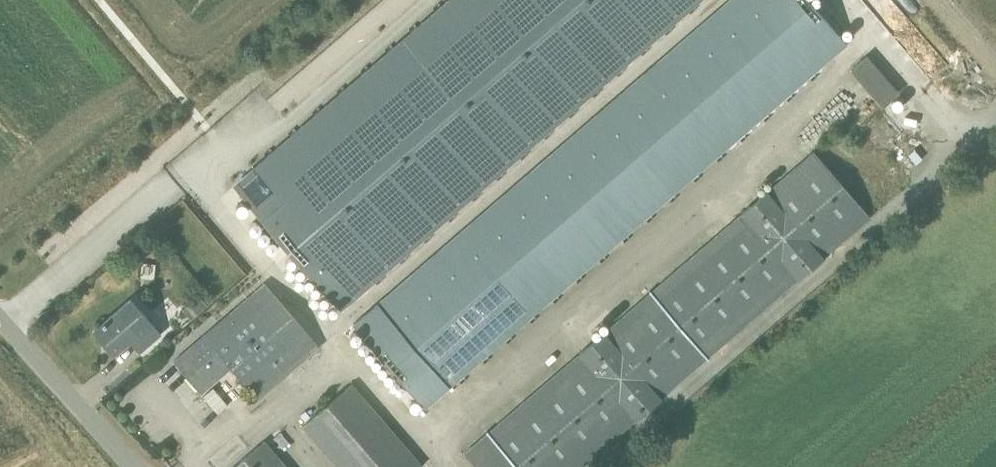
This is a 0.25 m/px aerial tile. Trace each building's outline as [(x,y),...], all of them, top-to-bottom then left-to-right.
[(699,0),(450,0),(248,175),(233,187),(340,310),(699,0)] [(353,325),(425,408),(847,44),(809,0),(729,0),(353,325)] [(922,89),(938,77),(878,0),(853,0),(922,89)] [(901,93),(868,56),(852,71),(884,107),(901,93)] [(871,218),(814,151),(464,453),(476,466),(581,466),(871,218)] [(265,283),(174,362),(201,393),(231,367),(258,399),(319,346),(265,283)] [(204,308),(196,298),(183,309),(190,319),(204,308)] [(113,355),(129,341),(131,344),(138,353),(161,333),(131,299),(93,331),(113,355)] [(417,460),(352,384),(303,426),(339,466),(423,466),(417,460)] [(264,441),(234,466),(286,466),(264,441)]
